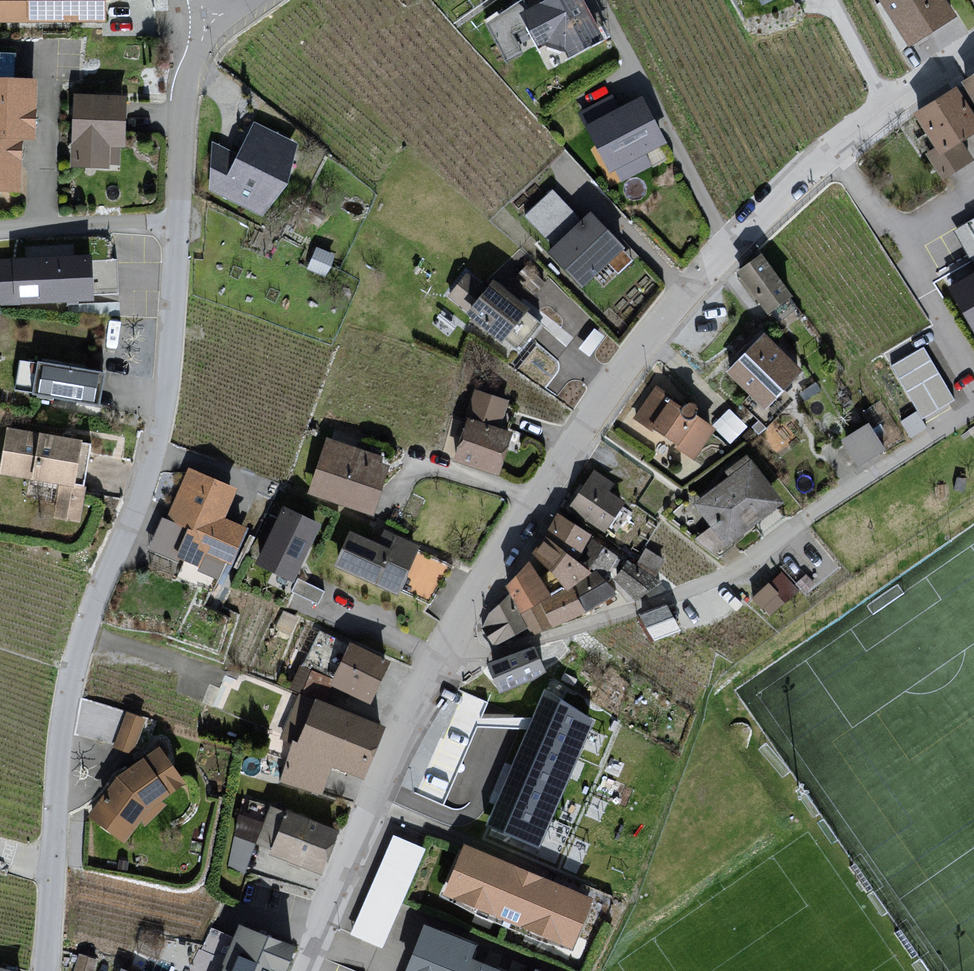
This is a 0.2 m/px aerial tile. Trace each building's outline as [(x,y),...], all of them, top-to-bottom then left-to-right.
[(107,27),(104,0),(0,0),(0,27),(107,27)] [(544,0),(519,0),(488,24),(506,63),(523,55),(514,32),(526,27),(519,13),(544,0)] [(583,0),(544,0),(519,13),(526,27),(539,50),(548,45),(564,52),(567,58),(604,39),(583,0)] [(881,3),(912,49),(955,19),(946,6),(950,3),(948,0),(885,0),(881,3)] [(966,86),(973,99),(973,81),(966,86)] [(0,82),(0,196),(28,197),(27,141),(38,142),(40,84),(0,82)] [(916,118),(936,152),(925,158),(945,184),(973,166),(965,143),(973,138),(973,115),(959,93),(916,118)] [(579,113),(585,125),(618,108),(612,95),(579,113)] [(618,108),(585,125),(610,172),(616,169),(622,180),(652,165),(645,152),(665,141),(641,96),(618,108)] [(129,100),(75,97),(72,170),(122,171),(122,152),(127,150),(129,100)] [(210,175),(212,194),(260,219),(266,214),(289,187),(295,145),(255,126),(241,153),(212,141),(210,175)] [(524,210),(551,239),(580,212),(553,184),(524,210)] [(548,244),(583,281),(626,240),(591,204),(548,244)] [(963,224),(973,244),(973,218),(963,224)] [(107,239),(0,242),(0,288),(0,293),(108,290),(107,239)] [(763,259),(738,277),(768,316),(792,302),(763,259)] [(949,287),(973,332),(973,273),(949,287)] [(469,322),(500,347),(530,314),(495,284),(491,290),(470,274),(451,303),(473,319),(469,322)] [(765,337),(729,377),(765,415),(804,376),(765,337)] [(921,415),(956,395),(925,342),(891,361),(921,415)] [(38,366),(32,399),(98,411),(102,376),(38,366)] [(657,390),(634,423),(676,451),(695,466),(716,434),(697,420),(699,416),(697,410),(694,409),(688,410),(681,409),(669,403),(657,390)] [(476,403),(456,465),(500,480),(512,438),(500,432),(506,414),(476,403)] [(715,420),(731,437),(747,422),(731,405),(715,420)] [(841,433),(857,459),(885,442),(869,416),(841,433)] [(7,431),(0,474),(0,480),(61,489),(54,525),(82,529),(93,447),(7,431)] [(327,443),(309,497),(373,522),(391,466),(327,443)] [(729,483),(697,508),(726,553),(786,508),(746,460),(726,474),(729,483)] [(236,494),(188,473),(153,552),(202,573),(207,560),(232,570),(249,535),(226,525),(236,494)] [(592,475),(568,515),(603,541),(625,507),(615,499),(612,488),(592,475)] [(325,529),(285,512),(258,568),(294,587),(325,529)] [(547,545),(536,558),(568,595),(594,578),(579,565),(594,540),(559,519),(548,539),(547,545)] [(349,536),(335,571),(398,602),(420,550),(386,536),(382,550),(349,536)] [(624,562),(594,542),(579,565),(594,578),(603,580),(624,562)] [(628,566),(614,585),(637,604),(664,588),(656,582),(667,565),(646,553),(633,570),(628,566)] [(532,564),(505,593),(510,601),(521,618),(554,601),(532,564)] [(786,567),(753,587),(766,610),(800,590),(786,567)] [(554,601),(521,618),(530,634),(534,641),(617,600),(603,580),(594,578),(568,595),(554,601)] [(489,619),(482,632),(495,648),(530,634),(510,601),(489,619)] [(669,611),(640,617),(653,645),(682,636),(669,611)] [(352,647),(328,690),(370,712),(390,668),(352,647)] [(534,651),(492,667),(508,694),(545,676),(534,651)] [(542,685),(486,820),(540,842),(596,707),(542,685)] [(318,703),(280,787),(321,802),(334,772),(365,784),(387,734),(318,703)] [(125,706),(113,742),(134,750),(147,713),(125,706)] [(116,784),(88,820),(121,845),(141,829),(146,834),(166,813),(163,809),(190,789),(160,751),(116,784)] [(242,811),(228,862),(248,867),(262,816),(242,811)] [(288,813),(273,855),(322,878),(338,834),(288,813)] [(391,828),(351,930),(384,943),(424,841),(391,828)] [(466,850),(443,902),(573,956),(593,903),(466,850)] [(221,970),(288,970),(297,950),(239,929),(221,970)] [(425,929),(408,970),(492,970),(474,964),(480,950),(425,929)] [(76,970),(90,970),(93,953),(78,951),(76,970)] [(121,962),(117,970),(143,970),(121,962)]
